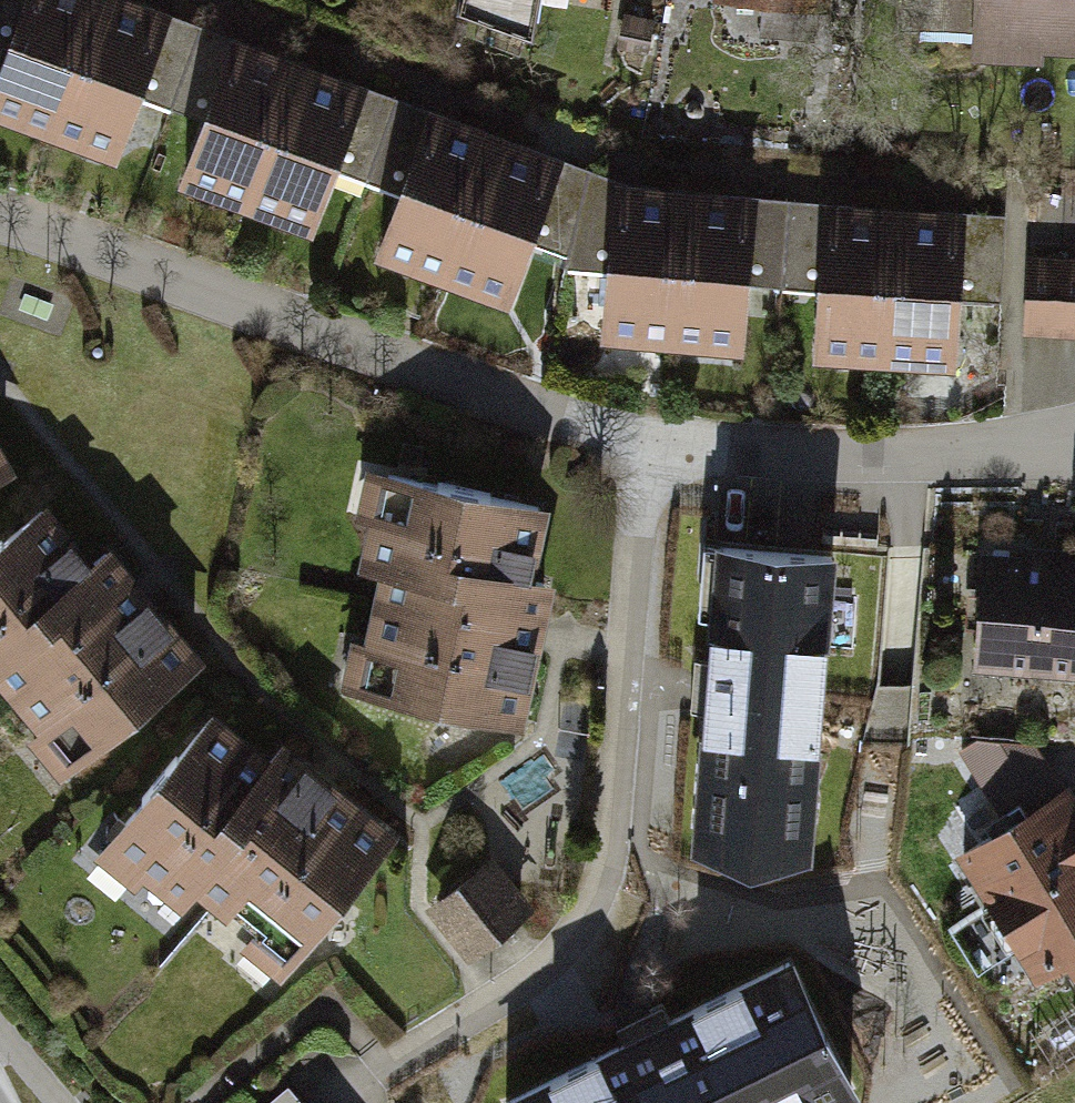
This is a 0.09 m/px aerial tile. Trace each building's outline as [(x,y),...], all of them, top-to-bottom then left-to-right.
[(166,3),(157,0),(16,0),(0,42),(0,108),(109,150),(166,3)] [(975,33),(1074,35),(1074,0),(975,0),(975,33)] [(308,223),(364,79),(228,27),(172,171),(308,223)] [(506,301),(562,150),(424,100),(368,251),(506,301)] [(739,340),(750,183),(606,172),(595,329),(739,340)] [(952,359),(966,201),(824,189),(810,347),(952,359)] [(1021,250),(1016,321),(1074,325),(1074,254),(1021,250)] [(13,456),(0,432),(0,463),(13,456)] [(526,566),(542,502),(365,458),(340,557),(369,565),(341,677),(517,721),(554,573),(526,566)] [(205,651),(107,526),(85,543),(45,492),(0,527),(0,689),(59,764),(205,651)] [(833,549),(703,537),(696,616),(715,617),(696,832),(754,852),(807,840),(833,549)] [(979,548),(971,663),(1074,670),(1074,555),(979,548)] [(278,963),(392,824),(274,729),(257,750),(200,704),(73,859),(156,926),(187,889),(278,963)] [(1074,950),(1074,810),(1021,718),(969,749),(1000,800),(938,836),(1023,981),(1074,950)] [(494,853),(426,907),(468,959),(536,906),(494,853)] [(507,1095),(511,1102),(811,1102),(851,1083),(788,956),(507,1095)] [(289,1074),(251,1102),(312,1102),(289,1074)]
